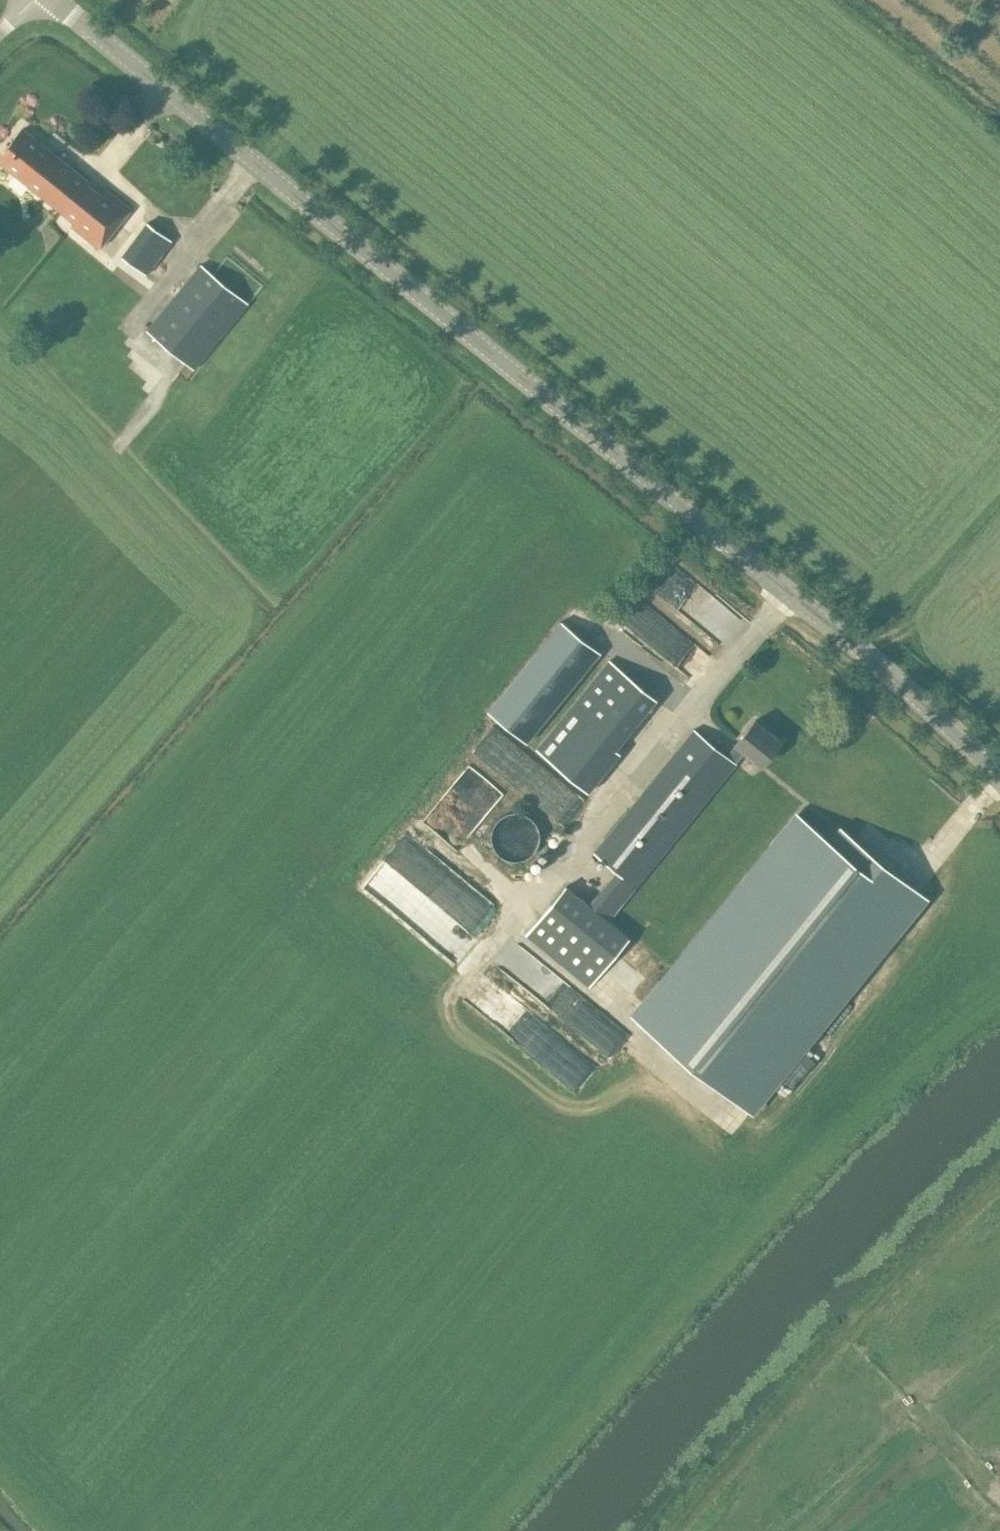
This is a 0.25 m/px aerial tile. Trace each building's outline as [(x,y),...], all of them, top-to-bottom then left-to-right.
[(0,156),(0,160),(77,222),(73,226),(100,247),(130,209),(103,187),(99,192),(85,185),(89,181),(23,128),(0,156)] [(147,221),(122,255),(148,274),(173,240),(147,221)] [(250,303),(200,263),(146,329),(195,369),(250,303)] [(489,709),(527,741),(600,653),(562,621),(489,709)] [(607,658),(533,747),(582,788),(656,699),(607,658)] [(782,741),(756,720),(726,755),(736,763),(746,751),(762,764),(782,741)] [(472,752),(562,820),(583,793),(493,725),(472,752)] [(726,755),(694,729),(594,851),(618,870),(590,904),(590,903),(567,885),(527,934),(589,985),(629,936),(608,919),(736,763),(726,755)] [(518,859),(521,858),(523,858),(526,857),(528,856),(530,854),(532,853),(534,851),(536,849),(537,846),(538,844),(539,842),(539,839),(540,837),(540,834),(539,831),(539,829),(538,827),(537,824),(536,822),(534,820),(532,818),(530,816),(528,815),(526,814),(523,813),(521,812),(518,812),(516,812),(513,812),(511,812),(508,813),(506,814),(504,815),(502,816),(500,818),(498,820),(496,822),(495,824),(494,827),(493,829),(493,831),(492,834),(492,837),(493,839),(493,842),(494,844),(495,846),(496,849),(498,851),(500,852),(502,854),(504,856),(506,857),(508,858),(511,858),(513,859),(516,859),(518,859)] [(798,814),(634,1014),(751,1110),(926,897),(840,827),(829,840),(798,814)] [(398,841),(362,892),(422,934),(428,927),(434,931),(435,930),(436,930),(440,923),(449,929),(438,944),(442,946),(458,923),(398,880),(416,854),(398,841)]
